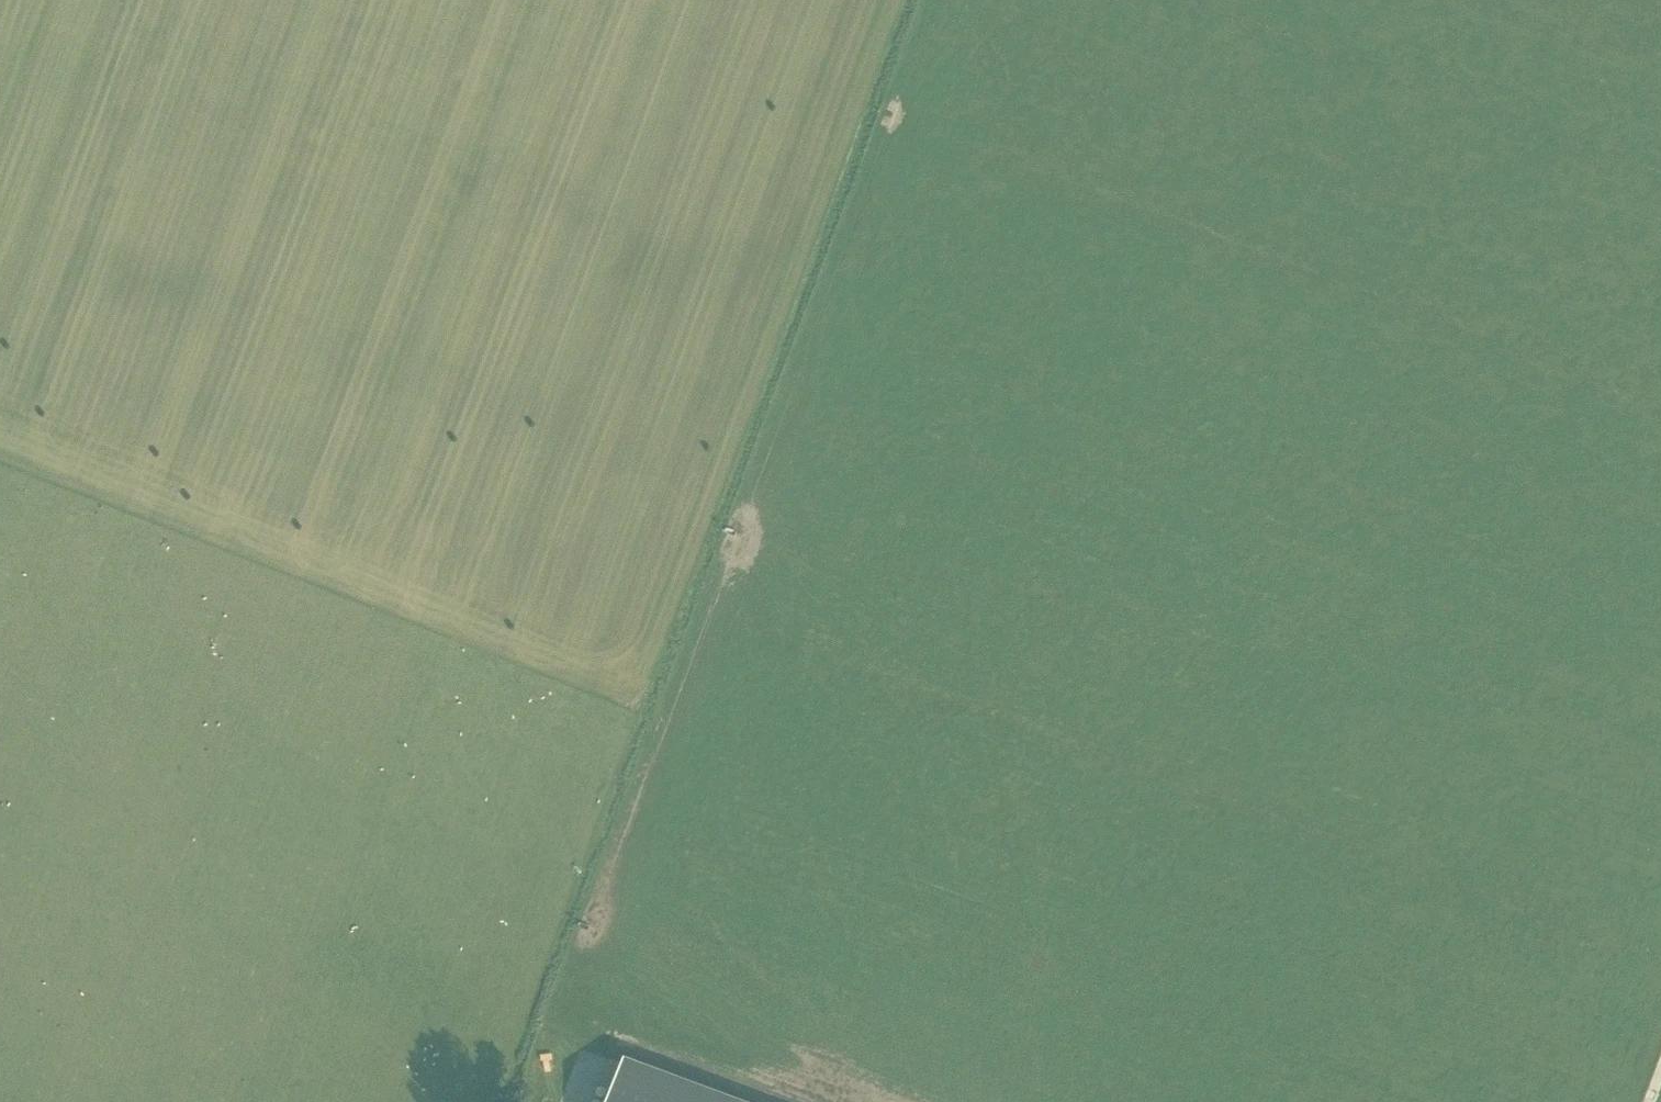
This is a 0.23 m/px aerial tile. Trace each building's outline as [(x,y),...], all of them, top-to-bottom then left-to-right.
[(622,1063),(608,1101),(727,1101),(622,1063)]
